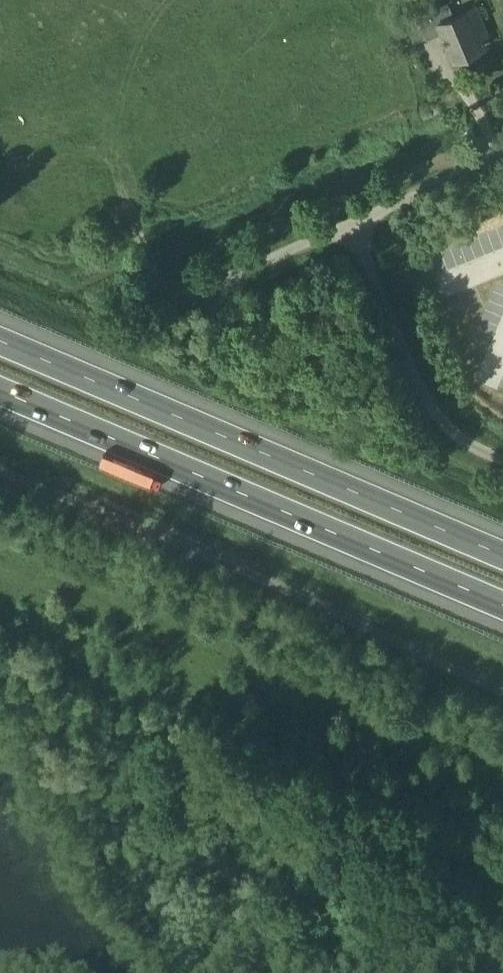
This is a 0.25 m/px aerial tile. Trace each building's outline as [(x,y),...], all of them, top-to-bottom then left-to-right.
[(415,12),(426,37),(441,30),(454,59),(483,46),(478,33),(485,29),(475,5),(446,17),(440,2),(415,12)]
